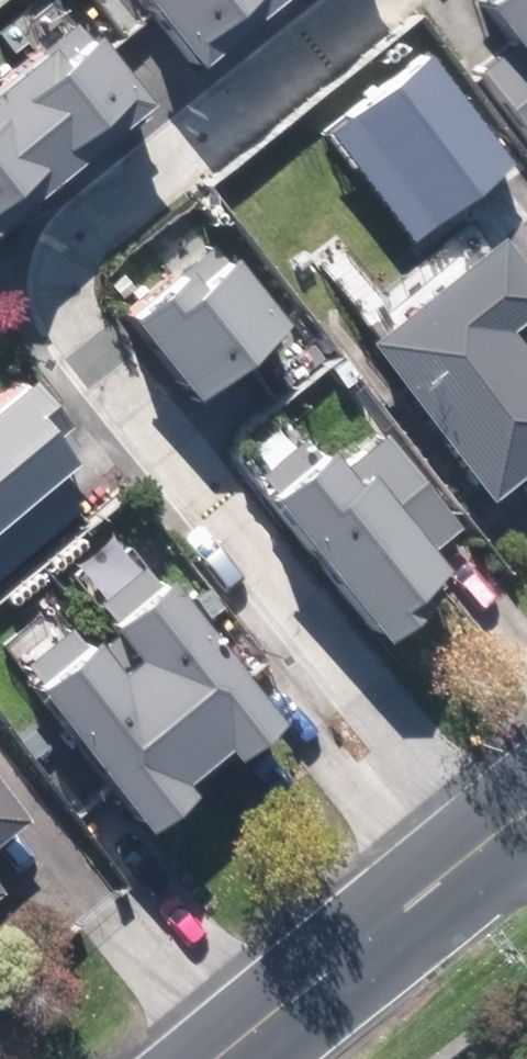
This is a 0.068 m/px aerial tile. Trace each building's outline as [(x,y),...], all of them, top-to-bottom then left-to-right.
[(264,0),(172,0),(205,44),(264,0)] [(526,41),(526,0),(496,0),(526,41)] [(144,114),(74,21),(0,75),(0,221),(144,114)] [(485,77),(526,133),(526,45),(485,77)] [(432,60),(335,131),(418,243),(515,171),(432,60)] [(366,325),(492,484),(526,456),(526,357),(497,319),(526,296),(526,281),(487,229),(366,325)] [(290,321),(225,234),(133,302),(198,389),(290,321)] [(12,392),(0,401),(0,574),(97,496),(12,392)] [(335,455),(277,503),(394,646),(464,588),(436,553),(464,530),(382,430),(342,463),(335,455)] [(101,646),(45,689),(159,838),(206,803),(193,786),(237,752),(250,769),(292,737),(177,588),(123,629),(147,660),(125,677),(101,646)] [(10,811),(0,798),(0,818),(10,811)]
